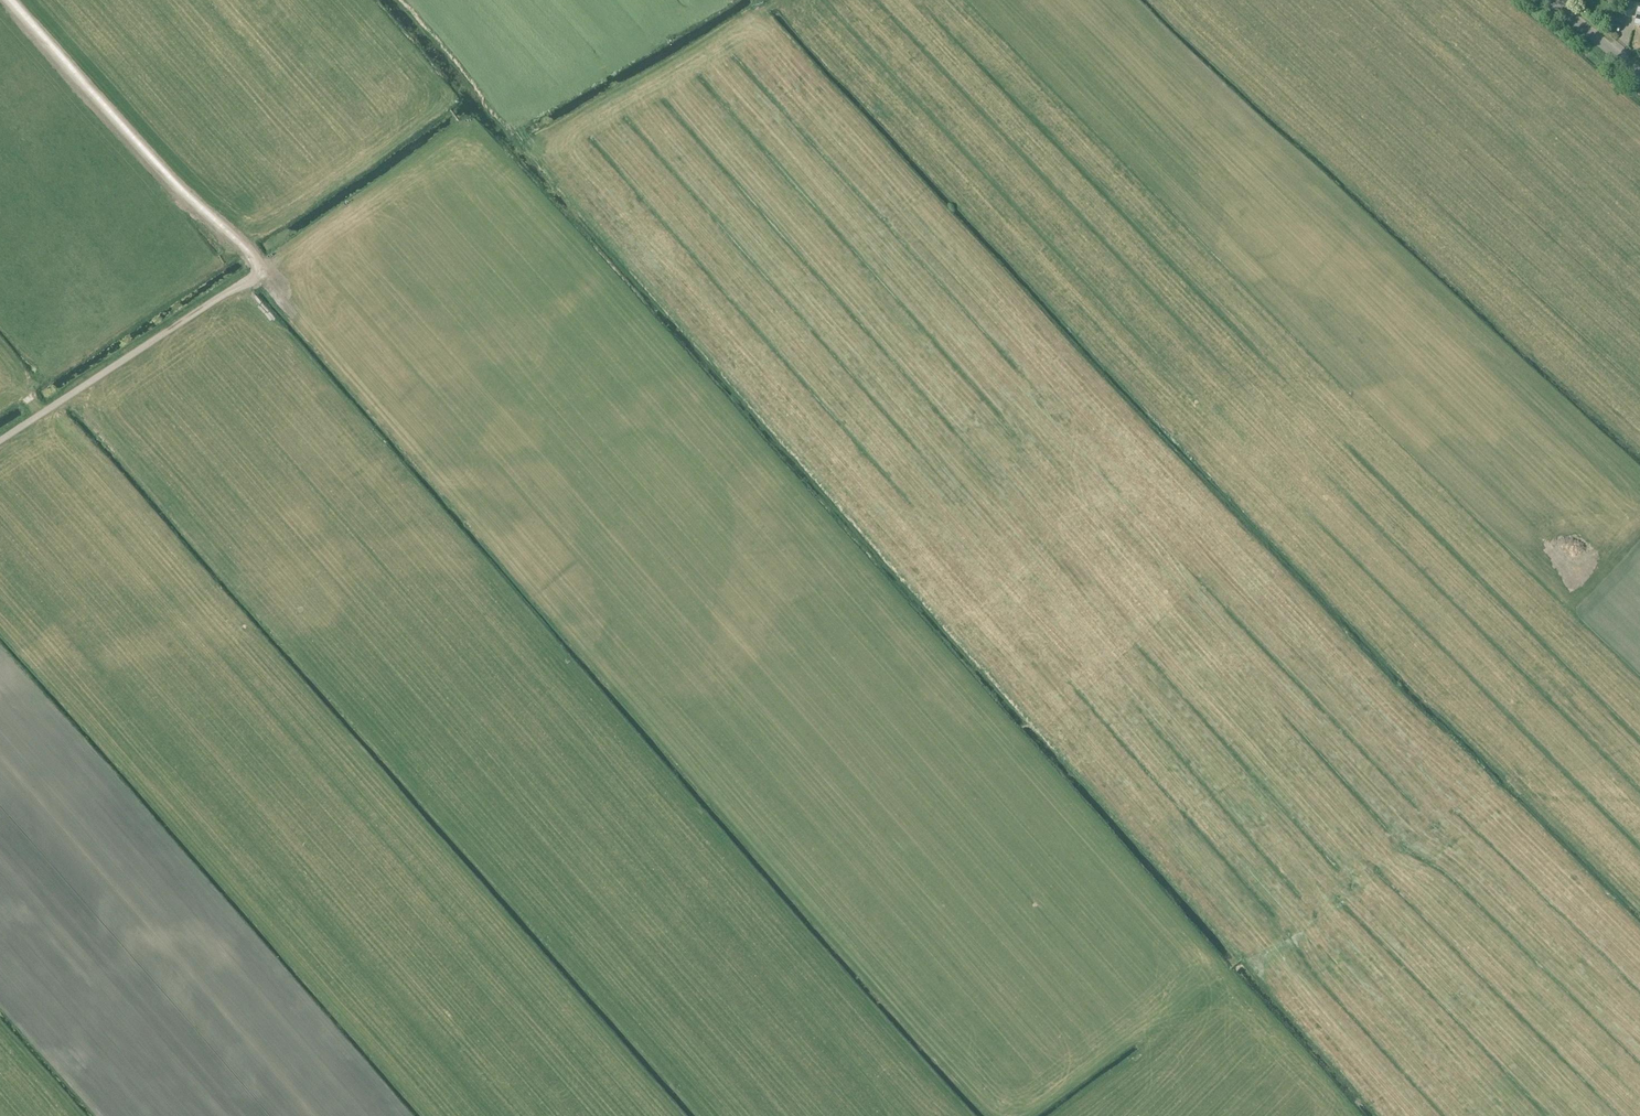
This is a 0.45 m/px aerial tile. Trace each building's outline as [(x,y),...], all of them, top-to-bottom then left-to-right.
[(1634,4),(1626,2),(1622,17),(1630,19),(1634,4)] [(1619,25),(1611,23),(1609,30),(1617,32),(1619,25)]
